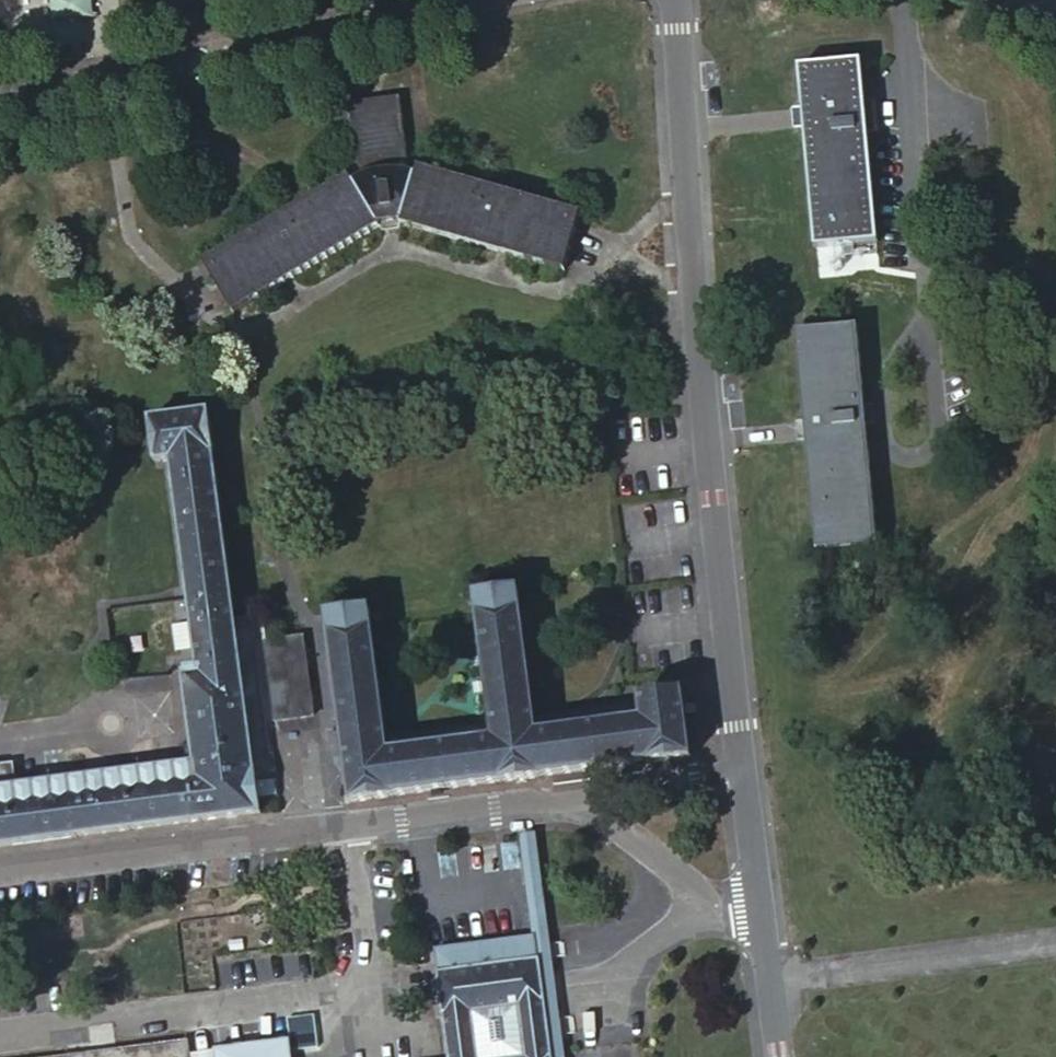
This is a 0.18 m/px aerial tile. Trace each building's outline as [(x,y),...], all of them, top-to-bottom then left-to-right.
[(845,43),(785,52),(812,230),(872,221),(845,43)] [(395,87),(342,94),(352,165),(354,168),(347,173),(343,166),(195,253),(226,305),(374,218),(372,215),(397,212),(395,215),(561,262),(577,204),(413,157),(410,164),(403,162),(404,158),(395,87)] [(857,306),(797,315),(829,533),(889,524),(857,306)] [(258,809),(251,752),(274,749),(273,739),(259,741),(212,405),(138,415),(144,460),(158,459),(185,665),(176,666),(188,757),(7,781),(4,758),(0,759),(0,844),(258,809)] [(661,755),(688,752),(680,688),(636,693),(636,701),(531,714),(514,583),(469,588),(473,612),(487,719),(381,732),(367,626),(364,603),(320,609),(337,732),(330,733),(331,741),(338,740),(346,797),(439,785),(661,755)] [(270,715),(308,710),(297,633),(259,638),(270,715)] [(537,831),(524,833),(525,839),(537,934),(553,1056),(566,1056),(549,925),(537,831)] [(537,934),(438,946),(451,1056),(553,1056),(537,934)] [(190,1038),(41,1056),(192,1056),(190,1038)] [(290,1039),(218,1047),(219,1056),(292,1056),(290,1039)]
